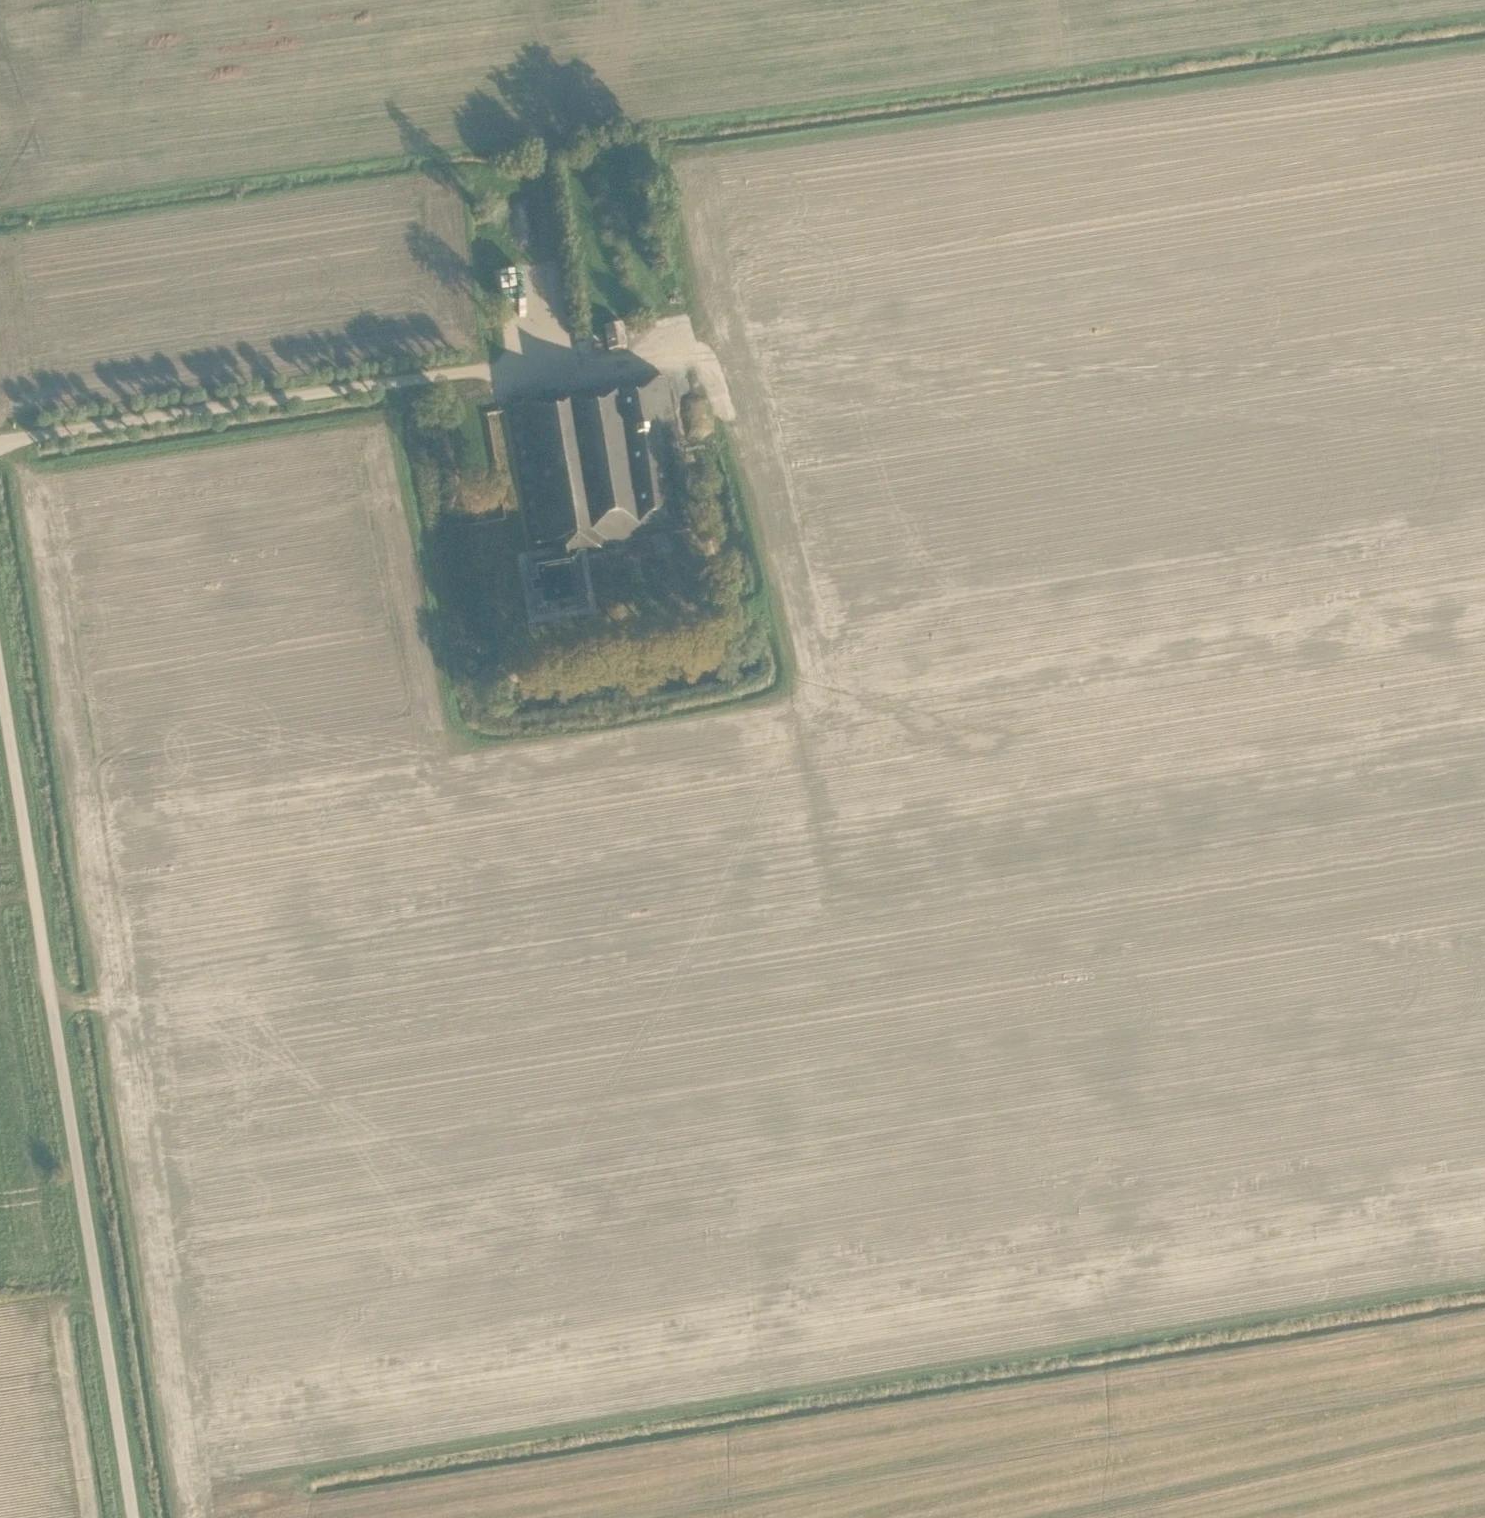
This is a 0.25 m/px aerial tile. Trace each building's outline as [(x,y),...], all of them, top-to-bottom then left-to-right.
[(627,348),(622,324),(604,327),(608,352),(627,348)] [(690,531),(665,380),(516,405),(540,556),(548,555),(550,564),(527,568),(536,621),(585,613),(576,558),(615,552),(613,543),(690,531)]
